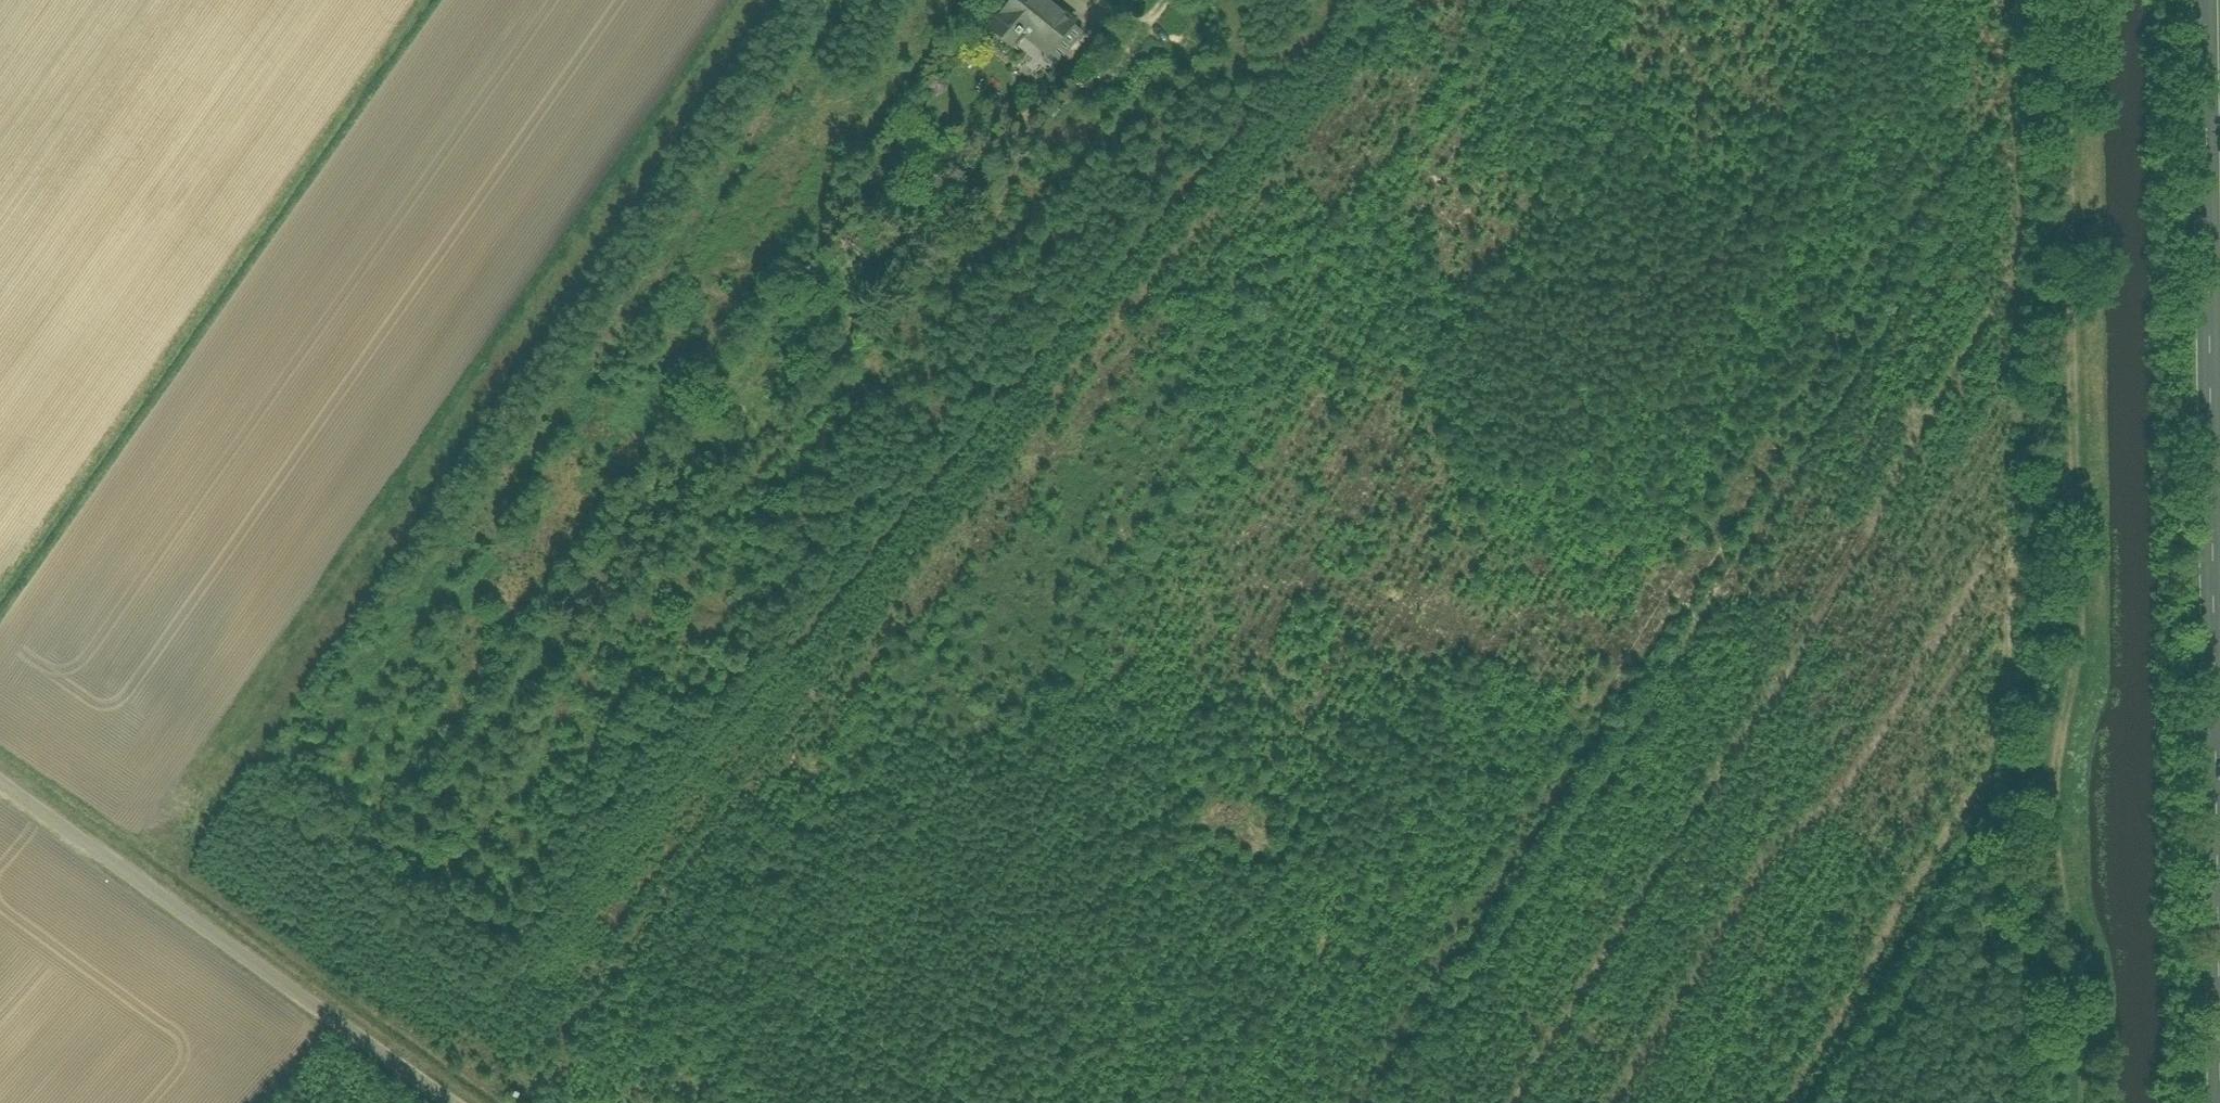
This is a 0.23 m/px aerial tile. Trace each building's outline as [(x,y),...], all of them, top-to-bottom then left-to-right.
[(1024,38),(1058,67),(1088,33),(1050,0),(1010,0),(985,29),(1012,52),(1024,38)]
